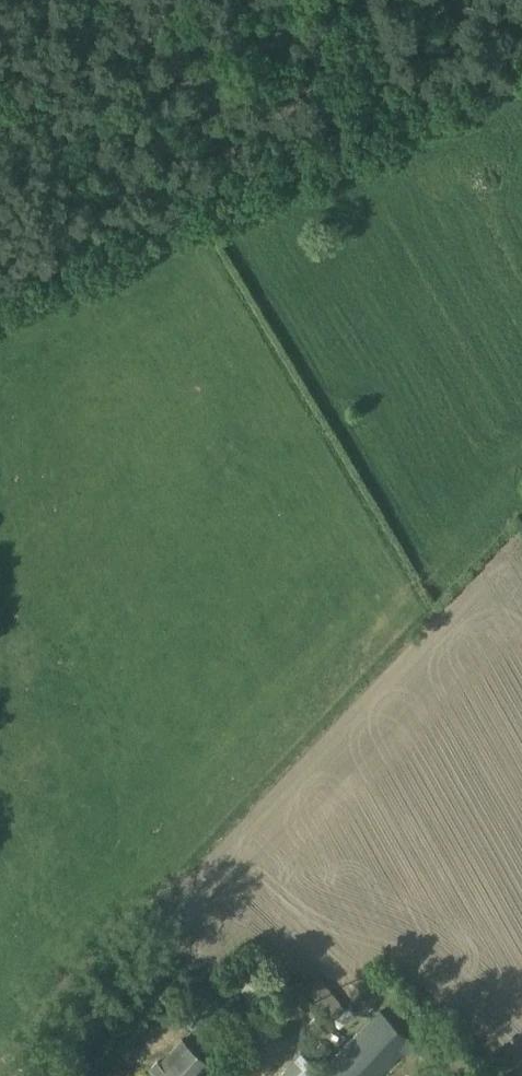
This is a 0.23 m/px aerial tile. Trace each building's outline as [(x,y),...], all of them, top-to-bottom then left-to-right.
[(322,978),(307,990),(331,1022),(346,1010),(322,978)] [(316,1075),(382,1075),(413,1043),(378,1010),(321,1071),(316,1075)] [(150,1075),(210,1075),(203,1070),(208,1063),(182,1039),(150,1075)] [(275,1075),(316,1075),(321,1071),(298,1050),(275,1075)]
